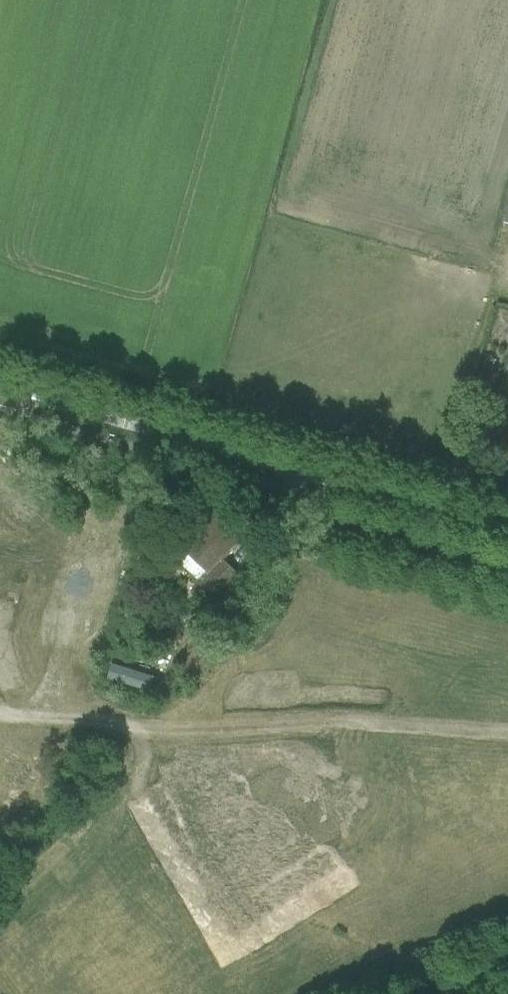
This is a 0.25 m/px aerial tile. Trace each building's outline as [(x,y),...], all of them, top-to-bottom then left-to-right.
[(193,531),(179,545),(183,548),(174,557),(197,579),(195,581),(212,597),(221,587),(235,572),(217,554),(235,536),(213,515),(196,534),(193,531)] [(225,603),(217,596),(210,604),(217,611),(225,603)] [(110,664),(106,679),(148,692),(152,677),(110,664)]
